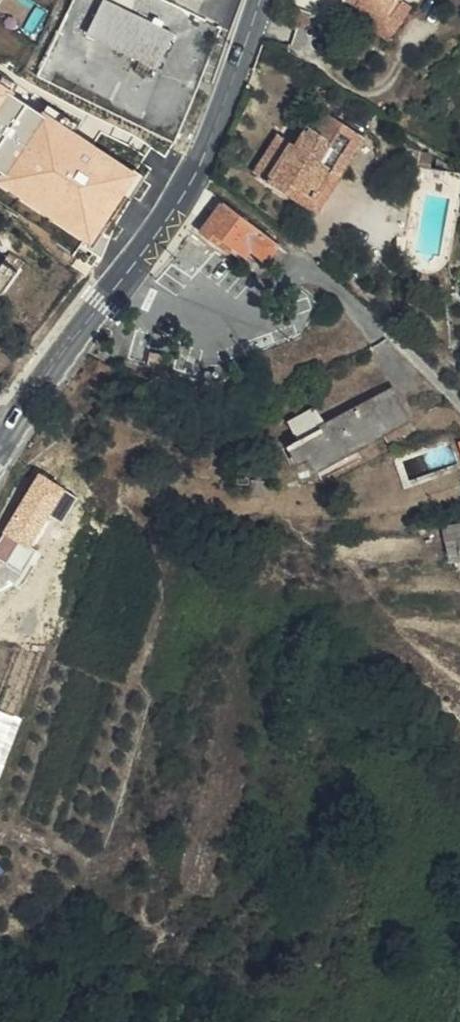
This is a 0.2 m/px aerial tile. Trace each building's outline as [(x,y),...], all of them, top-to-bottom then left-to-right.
[(0,36),(0,59),(12,66),(52,0),(22,0),(0,36)] [(355,2),(369,11),(388,21),(401,0),(356,0),(355,2)] [(388,21),(369,11),(365,21),(391,36),(411,0),(401,0),(388,21)] [(195,47),(106,1),(84,48),(173,92),(195,47)] [(0,179),(0,183),(97,244),(144,169),(0,79),(0,165),(6,169),(0,179)] [(326,111),(315,130),(304,148),(296,143),(290,140),(266,179),(287,192),(292,183),(314,197),(332,168),(340,173),(363,133),(326,111)] [(304,148),(315,130),(307,125),(296,143),(304,148)] [(266,179),(290,140),(277,132),(254,172),(266,179)] [(317,210),(340,173),(332,168),(314,197),(292,183),(287,192),(317,210)] [(203,229),(223,245),(229,249),(233,243),(248,255),(254,248),(266,257),(269,257),(280,244),(225,200),(203,229)] [(27,264),(14,253),(11,257),(0,249),(0,290),(6,294),(27,264)] [(395,391),(328,427),(304,440),(295,444),(305,461),(314,456),(321,468),(387,434),(387,433),(411,420),(410,418),(412,417),(407,407),(405,408),(395,391)] [(304,440),(328,427),(318,408),(295,421),(304,440)] [(447,526),(451,546),(457,545),(459,557),(459,523),(447,526)] [(19,713),(0,708),(0,793),(19,713)]
